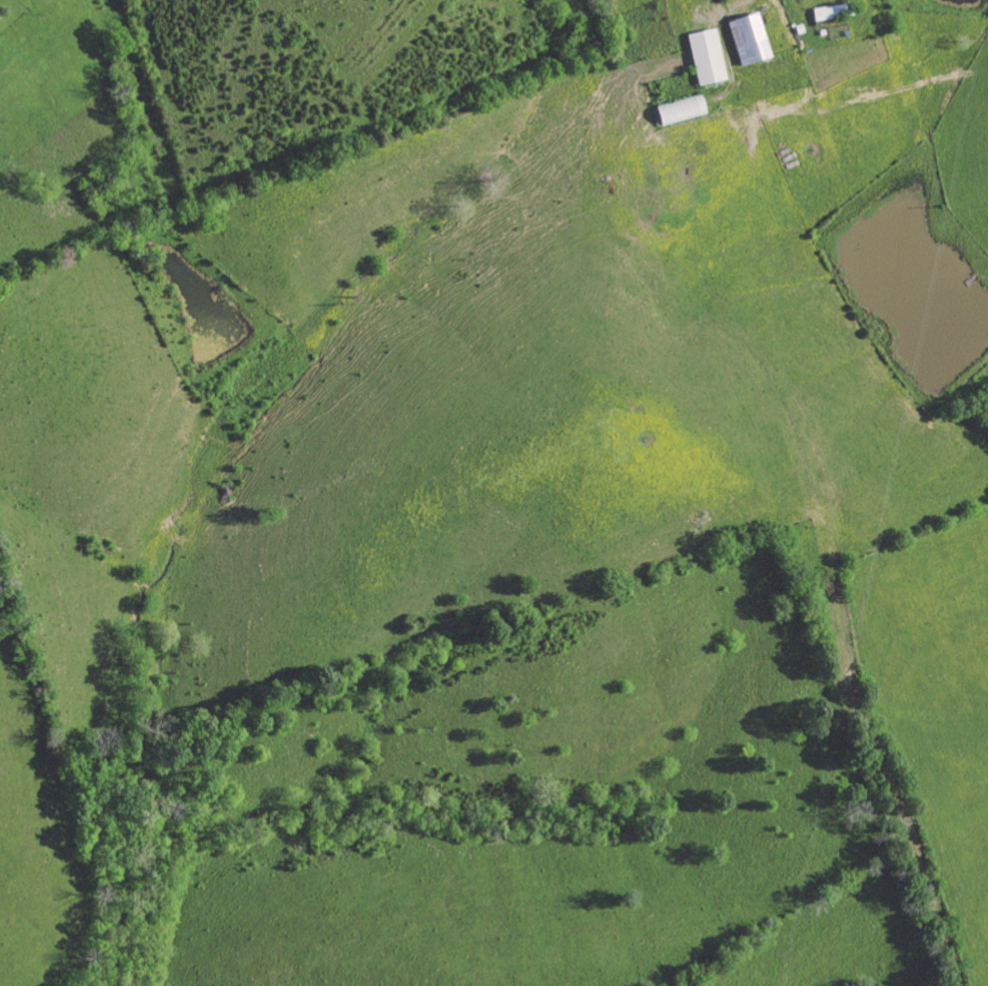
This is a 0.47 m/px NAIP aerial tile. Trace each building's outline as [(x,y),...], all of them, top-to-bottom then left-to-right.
[(811,11),(813,23),(841,17),(838,5),(811,11)] [(725,22),(738,68),(768,59),(755,14),(725,22)] [(725,81),(714,30),(684,36),(695,88),(725,81)]
